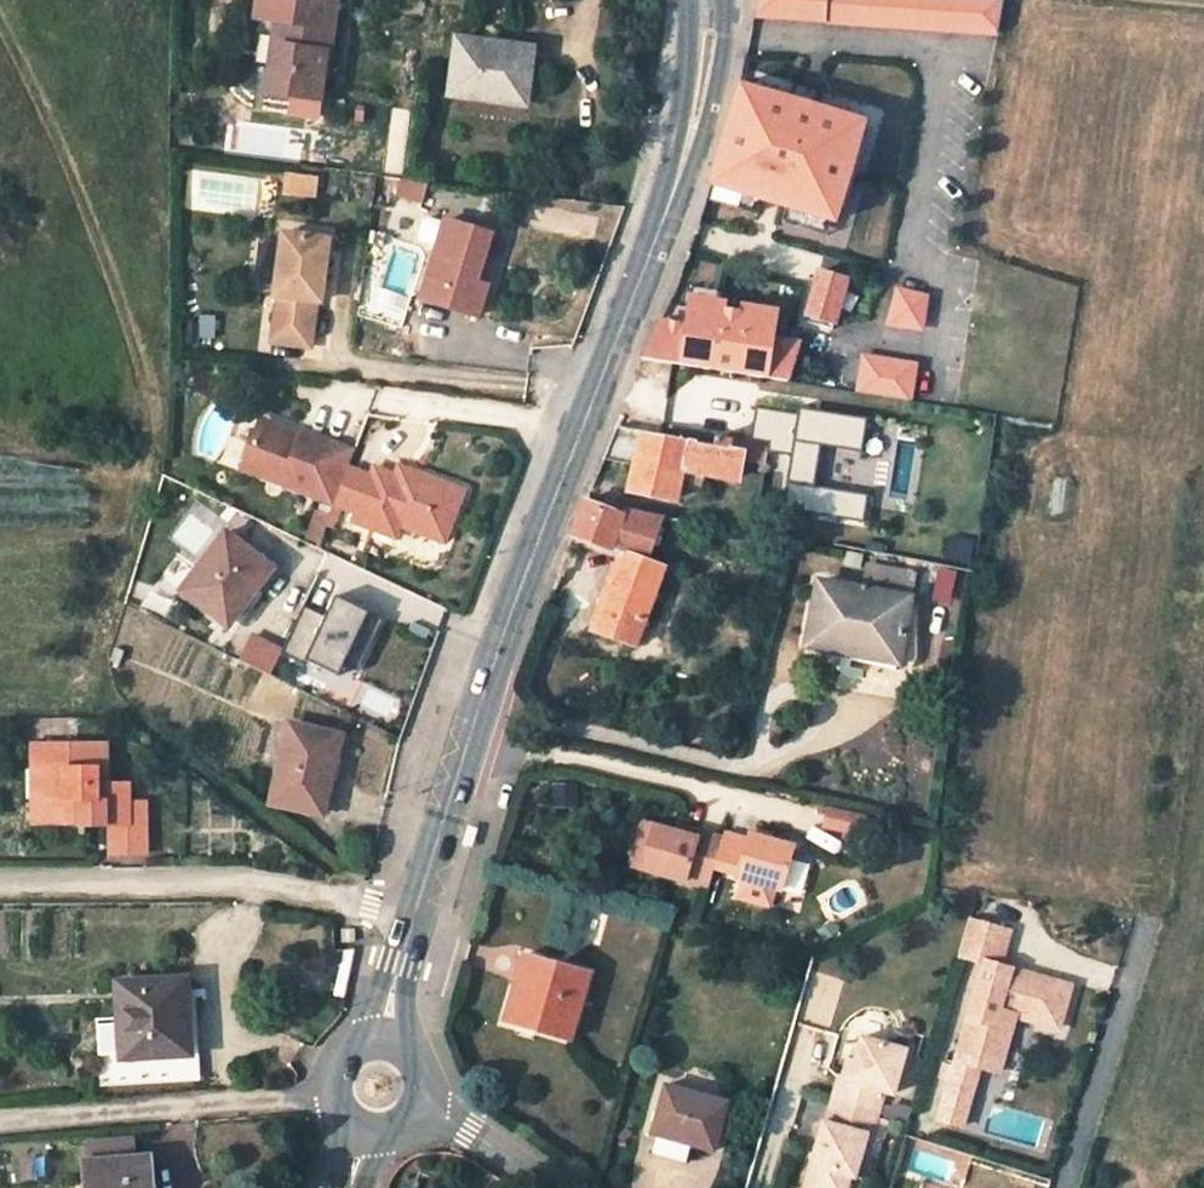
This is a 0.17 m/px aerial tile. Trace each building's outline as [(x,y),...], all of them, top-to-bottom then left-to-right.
[(279,17),(281,0),(260,0),(258,14),(279,17)] [(270,70),(290,73),(287,94),(318,98),(321,78),(327,79),(338,4),(335,4),(318,1),(319,0),(281,0),(279,17),(270,70)] [(759,13),(830,19),(832,0),(762,0),(759,13)] [(830,19),(848,21),(850,0),(832,0),(830,19)] [(848,21),(1000,34),(1006,0),(850,0),(848,21)] [(533,48),(458,38),(450,93),(526,104),(533,48)] [(267,91),(287,94),(290,73),(270,70),(267,91)] [(833,218),(836,219),(841,203),(862,135),(866,120),(741,83),(712,181),(715,182),(760,196),(788,205),(833,218)] [(867,137),(862,135),(841,203),(847,205),(867,137)] [(428,181),(400,178),(395,196),(421,203),(428,181)] [(760,196),(715,182),(711,197),(755,211),(760,196)] [(833,218),(788,205),(783,219),(829,233),(833,218)] [(476,285),(491,238),(448,223),(448,226),(431,220),(425,223),(421,238),(424,243),(440,249),(423,301),(462,314),(471,283),(476,285)] [(284,232),(275,294),(279,295),(273,342),(310,346),(317,300),(321,300),(330,238),(284,232)] [(848,279),(821,271),(808,313),(836,321),(848,279)] [(471,283),(462,314),(479,319),(488,289),(476,285),(471,283)] [(906,291),(896,288),(886,322),(901,325),(906,291)] [(924,296),(906,291),(901,325),(919,328),(924,296)] [(772,338),(775,319),(690,307),(687,324),(682,363),(767,377),(772,338)] [(687,324),(660,319),(644,357),(682,363),(687,324)] [(793,343),(772,338),(767,377),(788,380),(799,344),(793,343)] [(914,362),(862,354),(857,391),(908,399),(914,362)] [(757,405),(752,440),(769,442),(768,451),(792,454),(783,508),(866,521),(870,493),(816,484),(823,445),(864,451),(869,417),(800,406),(799,412),(757,405)] [(300,432),(259,417),(257,423),(298,438),(300,432)] [(298,438),(257,423),(240,468),(334,503),(348,466),(354,450),(300,430),(300,432),(298,438)] [(604,459),(635,465),(629,493),(668,500),(671,484),(675,465),(706,471),(738,477),(742,458),(744,450),(730,447),(715,444),(619,425),(604,459)] [(717,437),(715,444),(730,447),(732,440),(717,437)] [(733,440),(732,440),(730,447),(744,450),(742,458),(765,462),(768,451),(769,442),(752,440),(733,437),(733,440)] [(408,479),(412,470),(398,464),(395,474),(408,479)] [(702,490),(706,471),(675,465),(671,484),(702,490)] [(326,523),(333,526),(342,505),(357,511),(370,475),(348,466),(334,503),(329,515),(326,523)] [(444,541),(464,490),(412,470),(408,479),(395,474),(374,466),(370,475),(357,511),(353,519),(372,527),(377,515),(399,524),(444,541)] [(586,499),(574,533),(622,552),(623,550),(649,560),(665,516),(626,508),(625,515),(586,499)] [(316,510),(306,538),(319,543),(326,523),(329,515),(316,510)] [(394,536),(399,524),(377,515),(372,527),(394,536)] [(227,533),(183,589),(230,626),(255,592),(251,589),(270,566),(227,533)] [(593,628),(636,643),(664,565),(649,560),(623,550),(622,552),(593,628)] [(870,565),(865,589),(909,598),(914,574),(870,565)] [(865,589),(820,581),(808,643),(846,650),(848,642),(901,653),(909,598),(865,589)] [(325,615),(304,605),(281,652),(303,663),(305,659),(338,674),(344,662),(358,670),(383,617),(335,594),(325,615)] [(240,659),(270,674),(282,648),(252,633),(240,659)] [(899,665),(901,653),(848,642),(846,650),(846,654),(899,665)] [(123,650),(117,648),(114,660),(120,662),(123,650)] [(338,674),(305,659),(303,663),(300,669),(333,684),(338,674)] [(340,734),(291,723),(273,802),(322,813),(340,734)] [(107,744),(35,743),(35,767),(47,767),(47,812),(79,812),(79,825),(86,824),(112,824),(130,824),(130,803),(130,783),(108,783),(99,783),(100,767),(107,766),(107,744)] [(108,783),(107,766),(100,767),(99,783),(108,783)] [(36,825),(79,825),(79,812),(47,812),(47,767),(35,767),(36,825)] [(148,803),(130,803),(130,824),(148,824),(149,824),(148,803)] [(865,812),(832,804),(826,824),(860,832),(865,812)] [(654,823),(644,819),(631,863),(641,866),(654,823)] [(678,829),(654,823),(641,866),(709,886),(715,865),(724,836),(699,830),(697,835),(678,829)] [(148,824),(112,824),(113,854),(148,853),(148,824)] [(697,835),(699,830),(680,824),(678,829),(697,835)] [(782,888),(794,845),(750,832),(749,838),(726,831),(724,836),(715,865),(738,872),(738,876),(744,878),(740,890),(744,897),(765,903),(772,899),(776,887),(782,888)] [(1058,1024),(1070,983),(1000,963),(1009,930),(972,919),(962,951),(985,958),(957,1055),(981,1062),(999,1067),(1015,1012),(1058,1024)] [(354,945),(353,930),(339,931),(340,945),(354,945)] [(572,1037),(590,971),(526,954),(507,1020),(572,1037)] [(187,978),(118,984),(120,1018),(100,1019),(105,1084),(192,1079),(188,1016),(190,1011),(187,978)] [(834,1098),(880,1111),(882,1101),(886,1088),(895,1089),(907,1045),(863,1033),(856,1057),(851,1076),(845,1074),(841,1074),(834,1098)] [(963,1121),(981,1062),(957,1055),(955,1062),(951,1076),(940,1115),(963,1121)] [(856,1057),(850,1056),(845,1074),(851,1076),(856,1057)] [(943,1074),(951,1076),(955,1062),(947,1059),(943,1074)] [(912,1098),(915,1070),(902,1069),(898,1097),(912,1098)] [(666,1082),(652,1130),(659,1132),(655,1148),(687,1157),(691,1141),(714,1147),(728,1099),(666,1082)] [(64,1083),(54,1084),(55,1097),(65,1097),(64,1083)] [(880,1111),(834,1098),(829,1119),(826,1118),(814,1162),(820,1164),(813,1187),(815,1187),(849,1187),(853,1173),(858,1174),(869,1132),(874,1134),(880,1111)] [(892,1114),(895,1105),(882,1101),(880,1111),(892,1114)] [(892,1114),(910,1119),(914,1106),(896,1101),(895,1105),(892,1114)] [(88,1187),(155,1187),(151,1157),(139,1158),(137,1140),(88,1143),(89,1162),(86,1163),(88,1187)] [(820,1164),(814,1162),(808,1186),(813,1187),(820,1164)]
